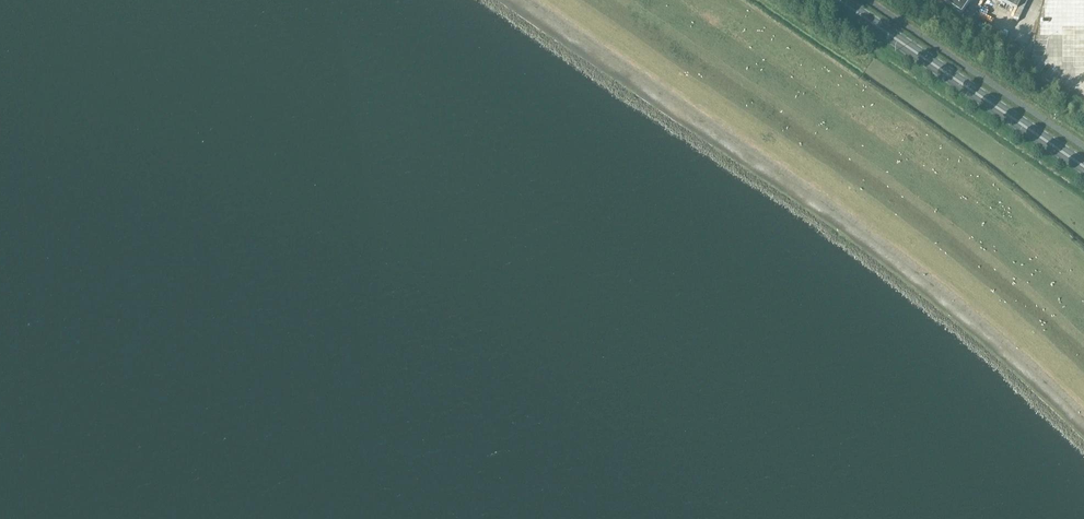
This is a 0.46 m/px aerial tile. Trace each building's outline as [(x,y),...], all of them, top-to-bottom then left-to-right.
[(962,14),(971,0),(941,0),(962,14)] [(1017,9),(1022,0),(999,0),(1017,9)]
